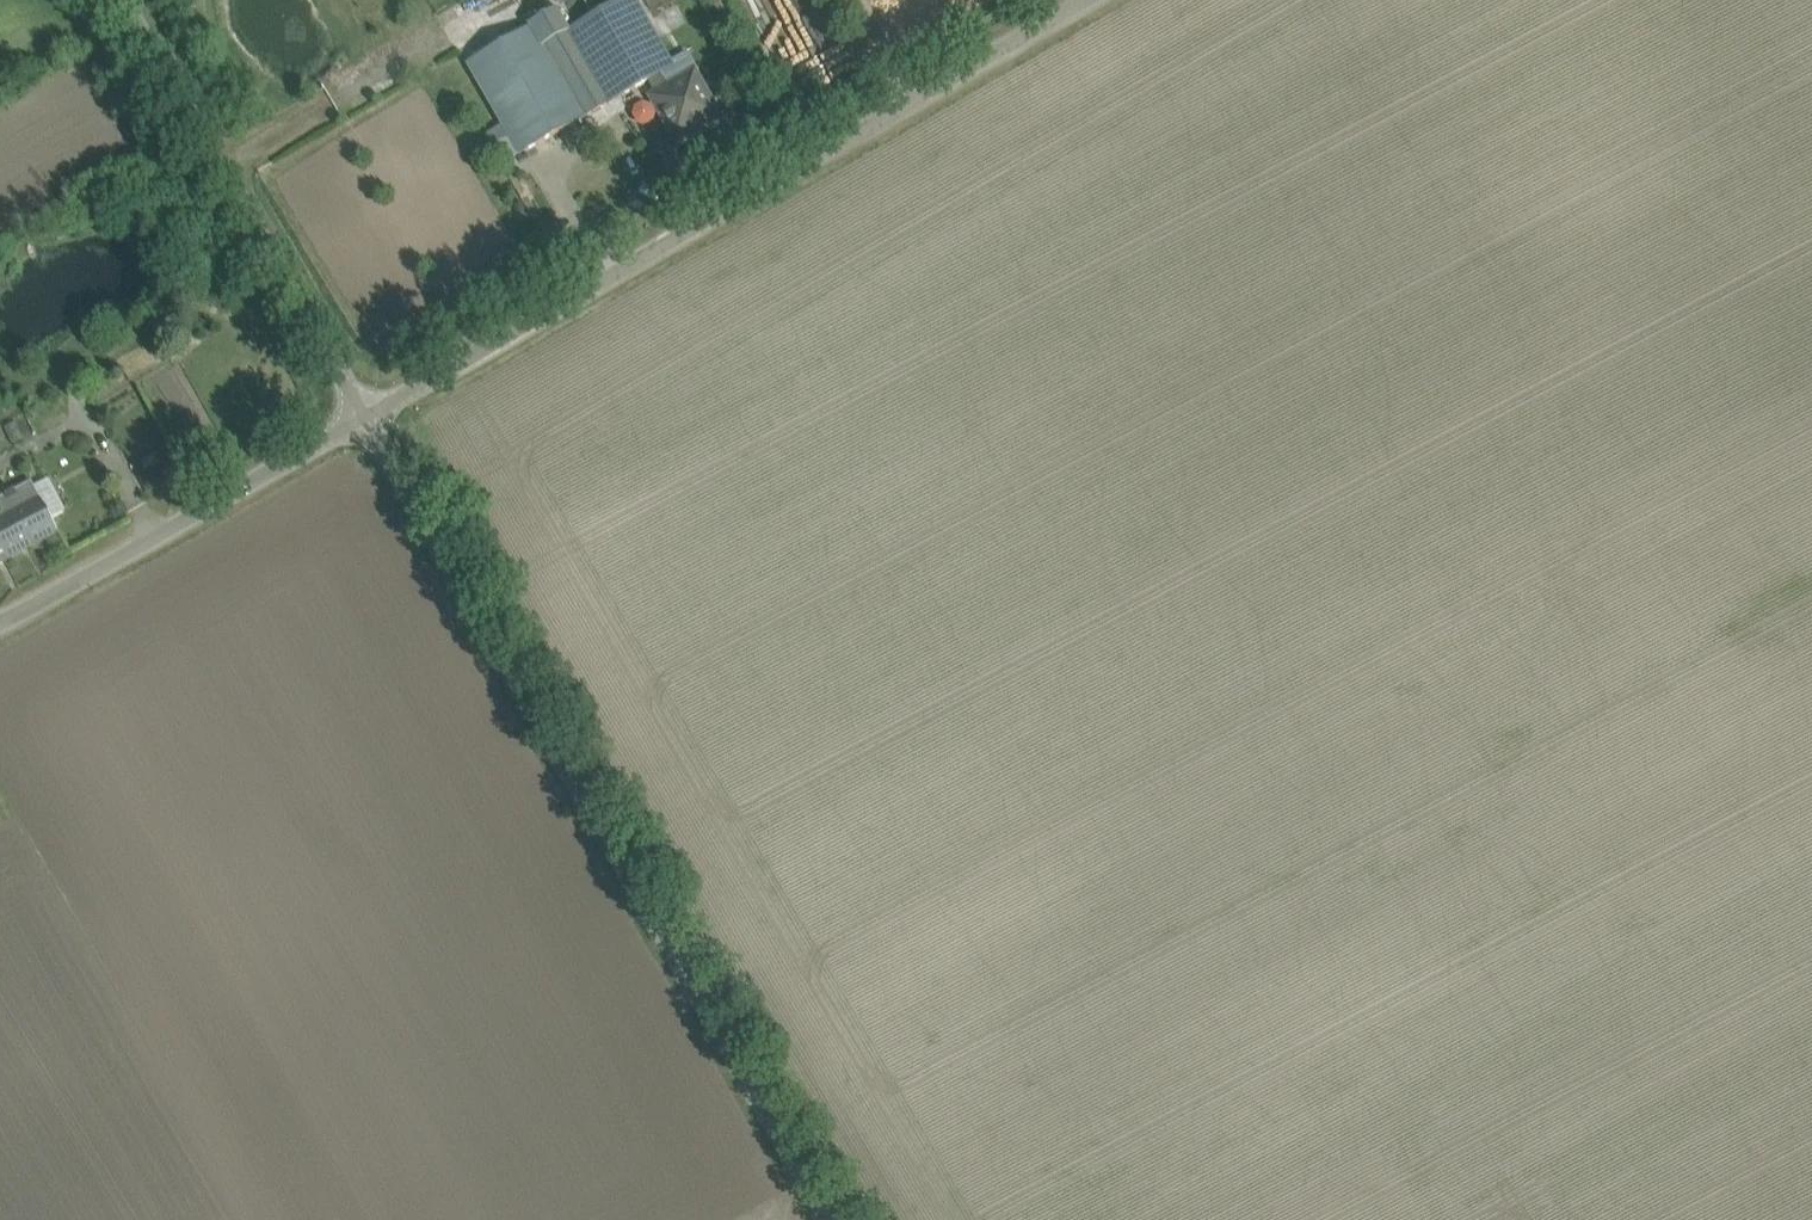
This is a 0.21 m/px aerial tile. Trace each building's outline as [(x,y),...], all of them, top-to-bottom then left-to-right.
[(466,64),(509,138),(491,148),(501,165),(519,155),(557,133),(585,116),(584,115),(607,102),(608,103),(647,81),(654,93),(649,96),(669,132),(675,142),(684,136),(720,116),(694,70),(685,54),(671,62),(635,0),(624,0),(595,17),(569,32),(555,8),(528,24),(530,28),(466,64)] [(8,559),(56,533),(50,523),(63,516),(47,485),(34,492),(29,483),(0,499),(0,543),(8,559)] [(8,559),(0,543),(0,563),(8,559)]
